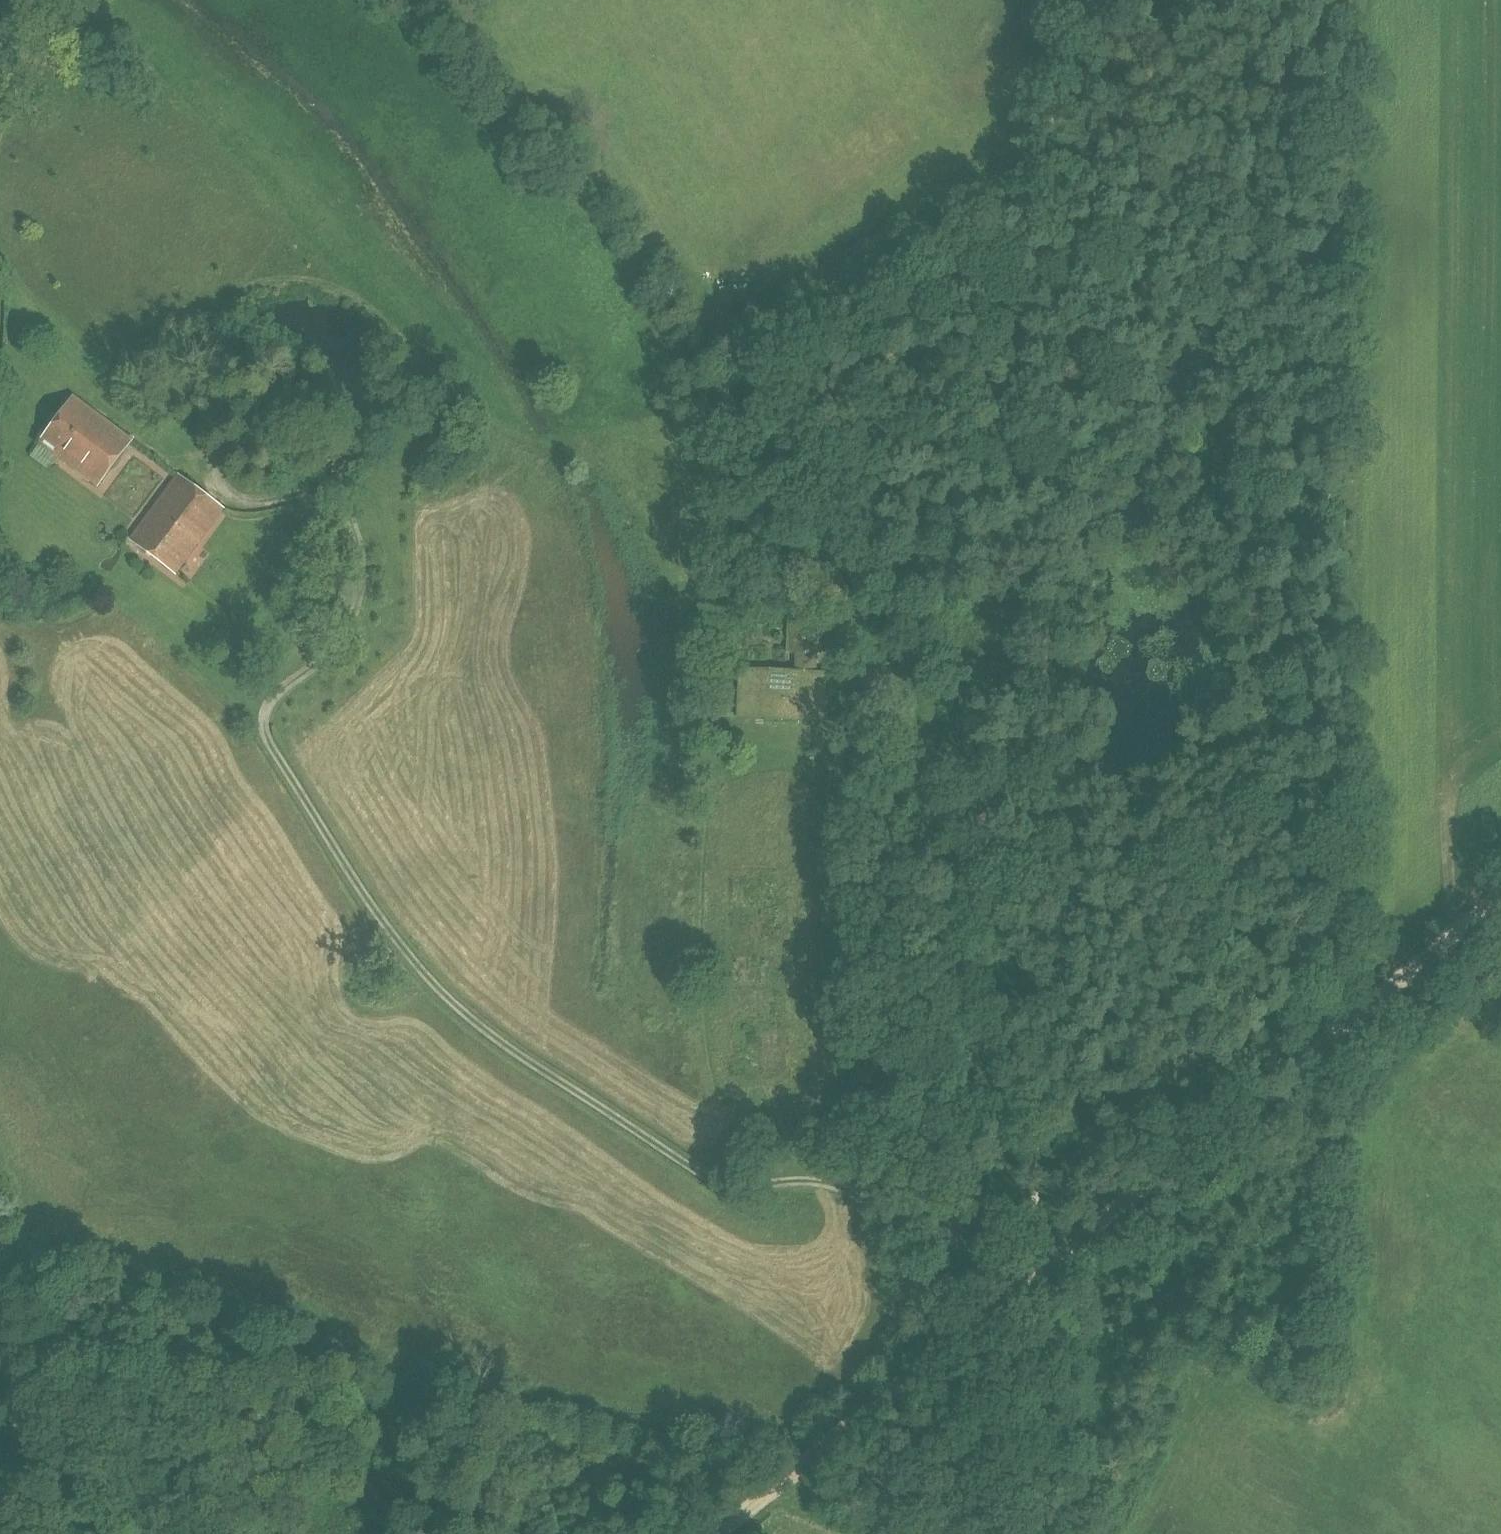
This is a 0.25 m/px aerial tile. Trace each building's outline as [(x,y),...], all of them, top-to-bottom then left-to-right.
[(74,397),(41,441),(98,484),(131,440),(74,397)] [(179,476),(132,540),(176,572),(223,509),(179,476)]
